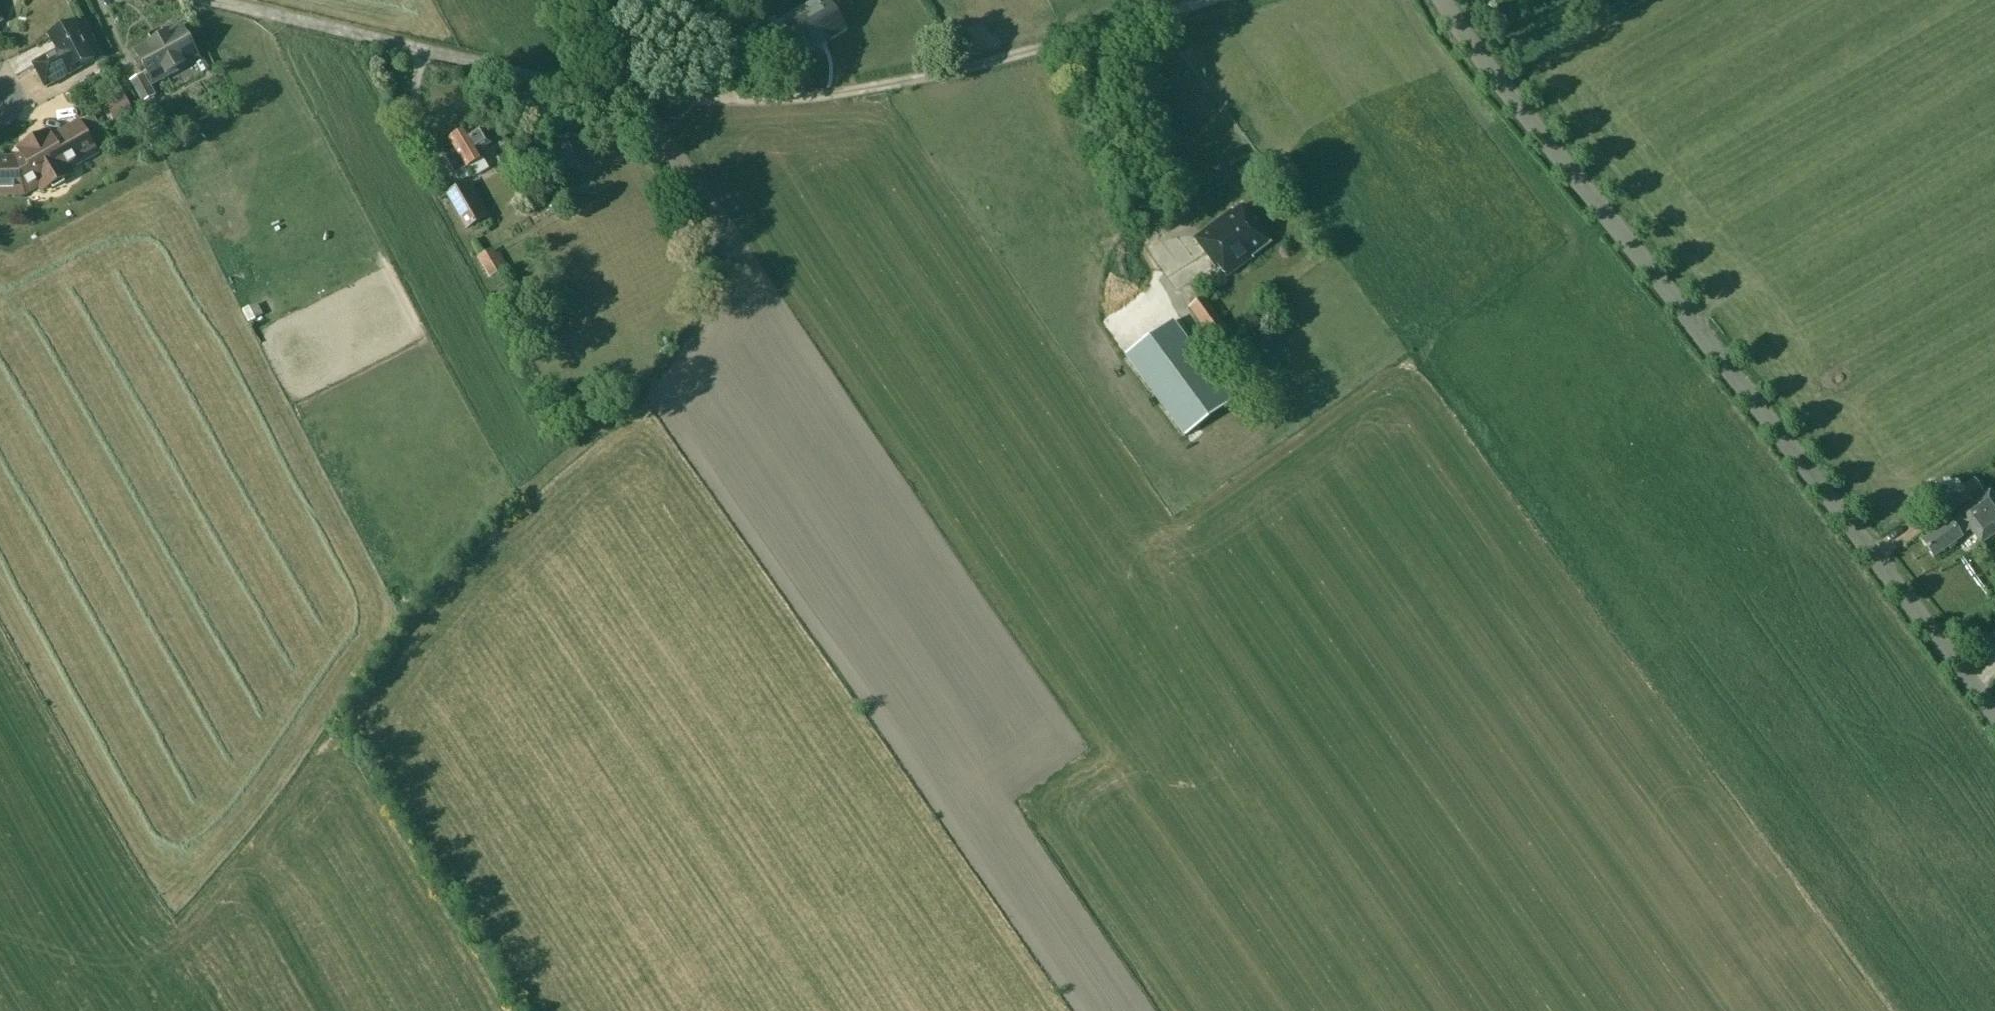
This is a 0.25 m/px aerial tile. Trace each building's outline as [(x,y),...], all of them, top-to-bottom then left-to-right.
[(828,8),(799,25),(800,27),(789,34),(800,53),(811,47),(812,48),(842,31),(828,8)] [(61,23),(59,27),(60,31),(49,37),(58,53),(33,66),(46,89),(71,74),(70,72),(94,58),(75,23),(72,25),(69,22),(65,21),(61,23)] [(134,52),(153,87),(202,60),(182,24),(164,34),(162,30),(149,37),(152,42),(134,52)] [(30,52),(10,63),(15,72),(35,62),(30,52)] [(130,82),(143,104),(156,96),(144,74),(130,82)] [(106,105),(115,123),(134,113),(124,95),(106,105)] [(51,141),(46,134),(33,141),(57,183),(70,176),(66,169),(96,152),(80,124),(51,141)] [(466,168),(480,159),(476,152),(488,145),(480,130),(467,137),(464,132),(448,142),(455,153),(445,159),(456,179),(468,172),(466,168)] [(539,154),(549,175),(594,153),(583,132),(539,154)] [(20,149),(24,156),(16,161),(0,161),(0,193),(24,192),(40,184),(44,191),(57,183),(33,141),(20,149)] [(446,195),(466,231),(489,217),(469,182),(446,195)] [(1239,209),(1231,214),(1229,213),(1192,241),(1213,269),(1215,267),(1224,279),(1250,260),(1248,258),(1266,245),(1239,209)] [(478,258),(489,278),(508,267),(501,253),(497,256),(493,249),(478,258)] [(1201,299),(1188,309),(1211,341),(1224,331),(1201,299)] [(1098,313),(1112,334),(1131,321),(1116,300),(1098,313)] [(1173,322),(1126,357),(1184,435),(1231,400),(1173,322)] [(1970,499),(1982,491),(1973,480),(1940,503),(1948,514),(1970,499)] [(1959,516),(1949,522),(1949,521),(1947,522),(1944,517),(1933,525),(1937,530),(1919,542),(1931,558),(1960,538),(1959,536),(1968,530),(1980,545),(1994,534),(1994,500),(1989,492),(1973,503),(1958,514),(1959,516)]
